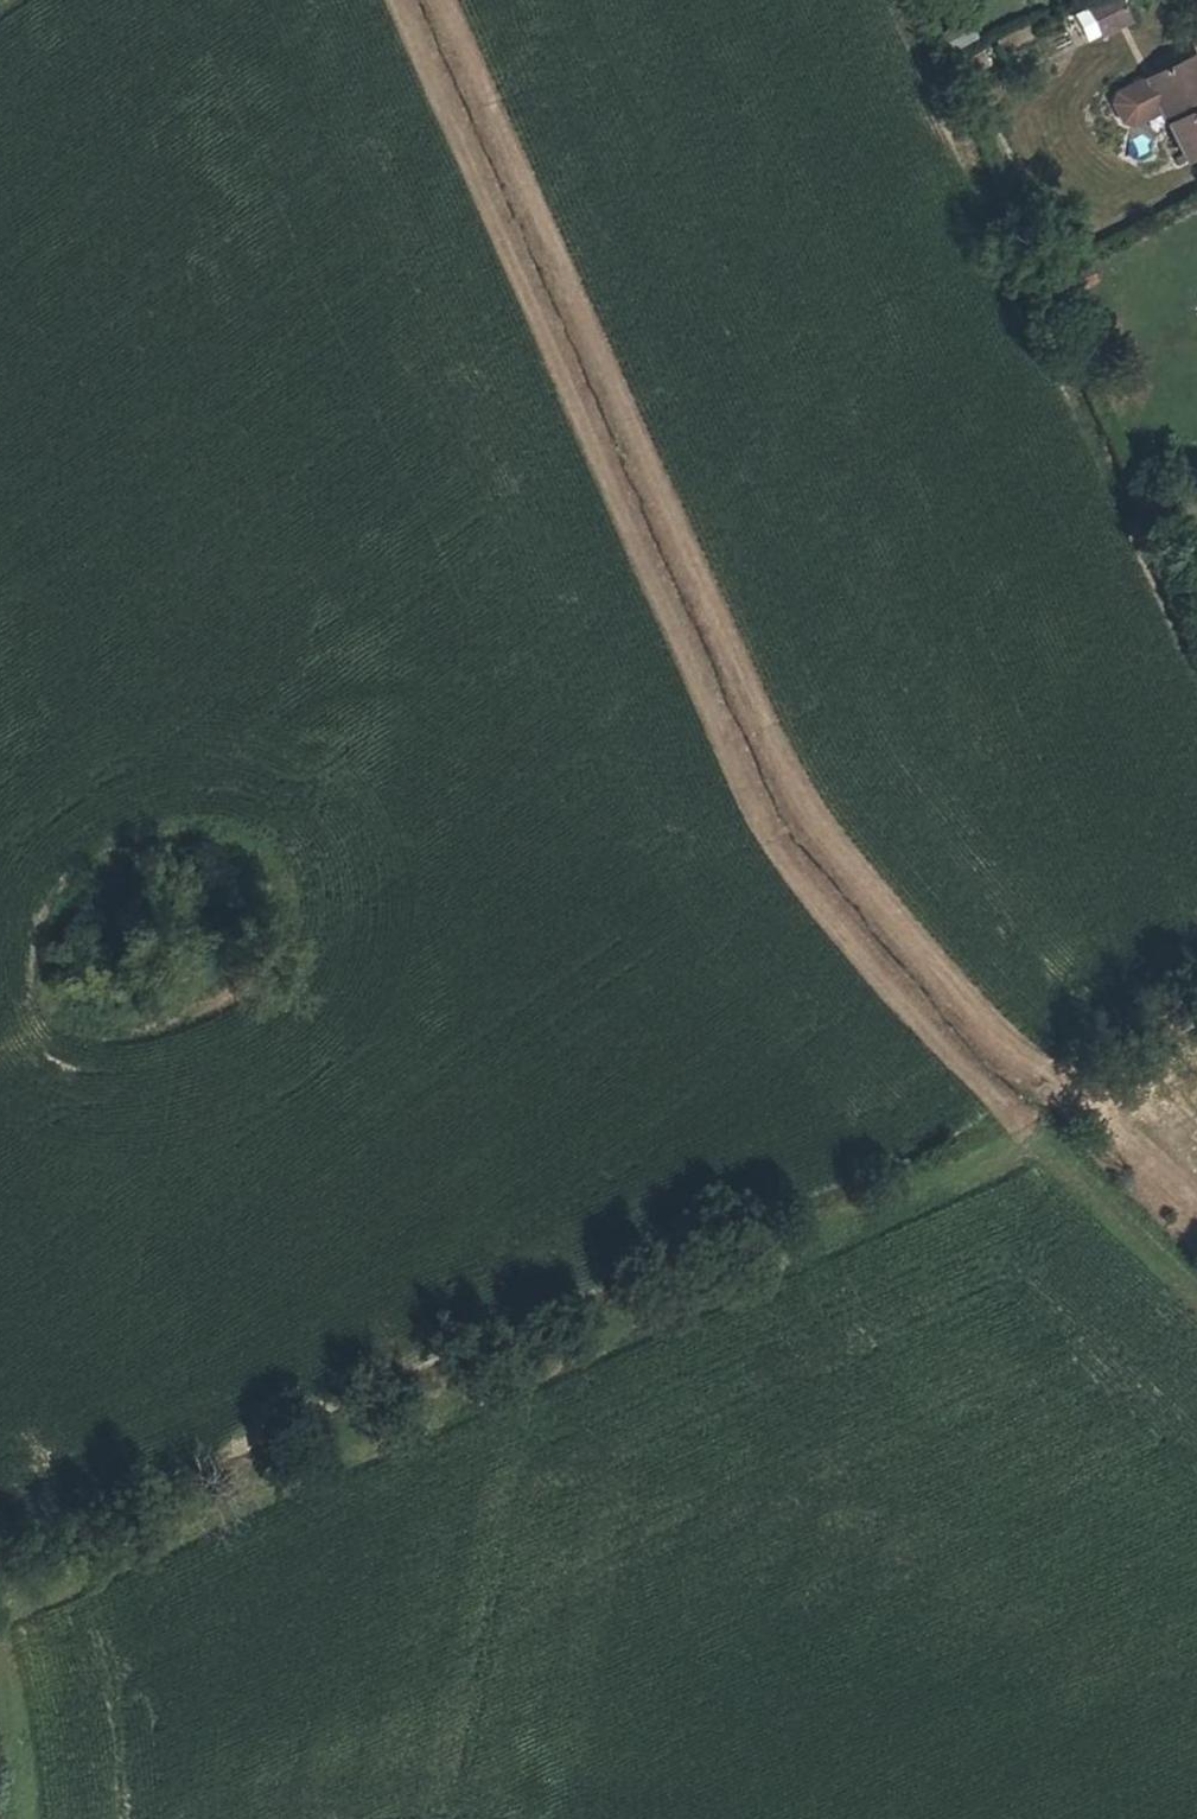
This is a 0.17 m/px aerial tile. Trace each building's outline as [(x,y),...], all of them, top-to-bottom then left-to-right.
[(1078,42),(1132,28),(1124,0),(1111,0),(1070,11),(1078,42)] [(1063,27),(1044,38),(1053,52),(1072,40),(1063,27)] [(1162,109),(1170,106),(1177,123),(1169,126),(1183,159),(1196,153),(1196,57),(1135,84),(1132,92),(1140,111),(1148,115),(1162,109)] [(1162,109),(1169,126),(1177,123),(1170,106),(1162,109)]
